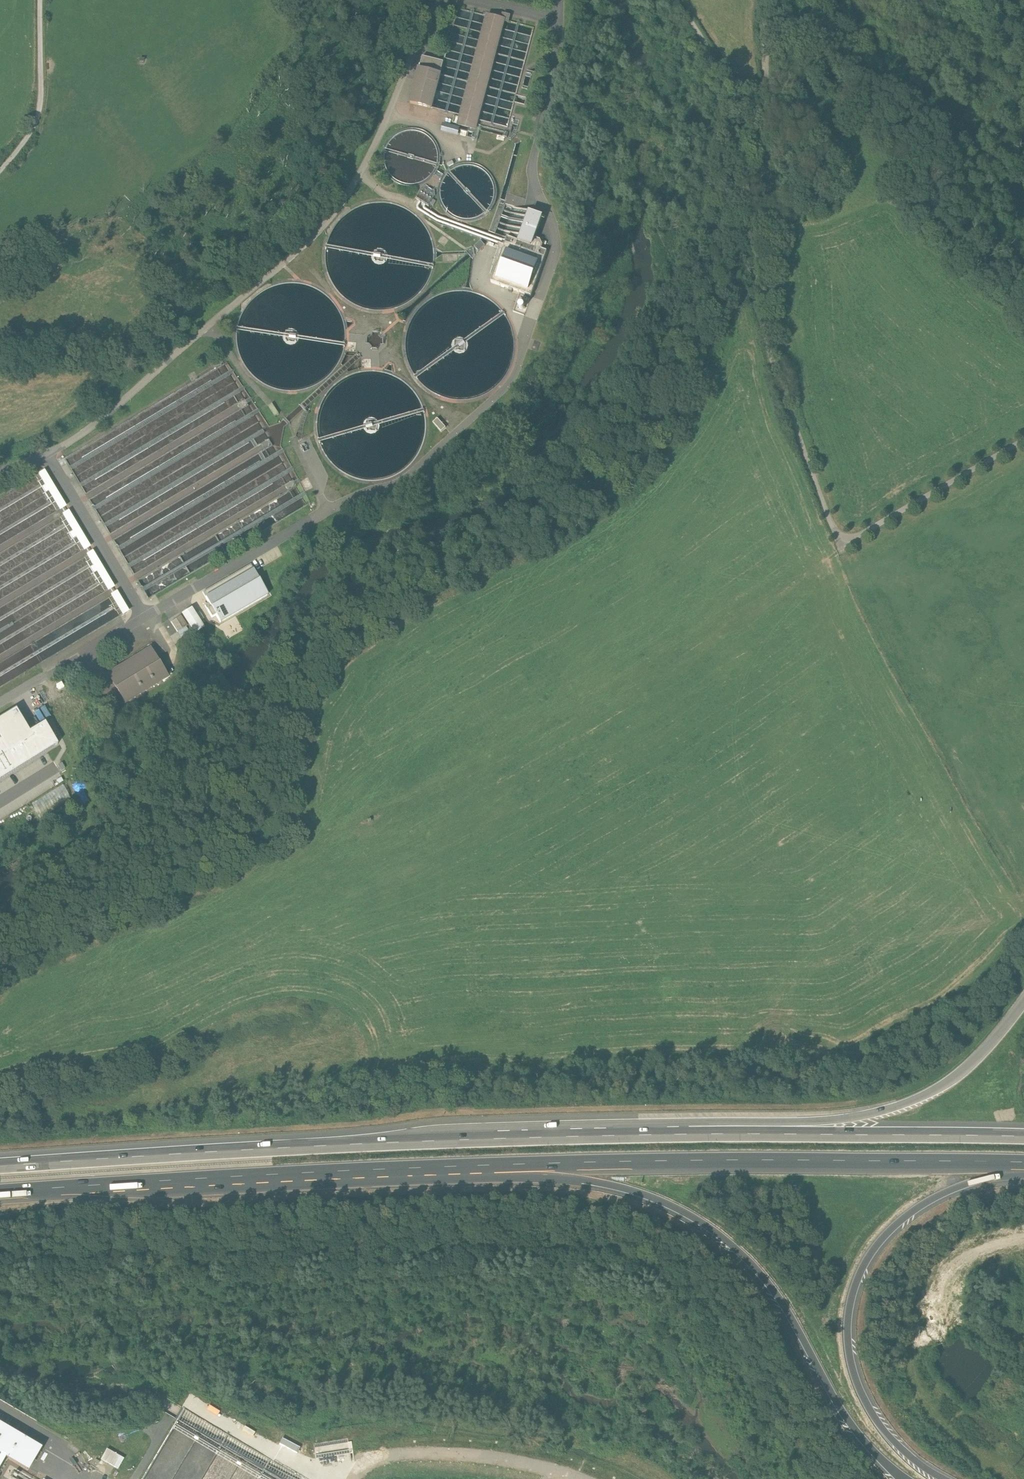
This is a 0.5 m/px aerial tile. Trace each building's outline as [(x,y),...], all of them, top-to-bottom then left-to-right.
[(456,124),(476,129),(479,118),(505,20),(506,17),(501,15),(486,11),(485,15),(459,114),(456,124)] [(503,11),(501,15),(506,17),(505,20),(509,21),(511,13),(503,11)] [(423,54),(420,65),(440,70),(443,59),(423,54)] [(420,65),(418,64),(408,101),(431,107),(440,70),(420,65)] [(460,126),(443,122),(441,130),(457,134),(460,126)] [(422,186),(416,197),(428,205),(435,194),(435,191),(426,185),(422,186)] [(539,262),(506,252),(498,281),(530,291),(539,262)] [(272,403),(267,406),(274,416),(279,413),(272,403)] [(251,563),(203,592),(209,602),(205,605),(212,617),(216,614),(220,621),(268,593),(251,563)] [(191,608),(182,614),(195,633),(204,627),(191,608)] [(171,622),(177,632),(187,625),(181,615),(171,622)] [(108,674),(126,702),(169,676),(151,647),(108,674)] [(0,718),(0,778),(58,743),(45,722),(30,731),(16,708),(0,718)] [(0,1425),(0,1465),(5,1457),(27,1470),(40,1448),(0,1425)] [(282,1439),(279,1444),(296,1453),(299,1448),(282,1439)]
